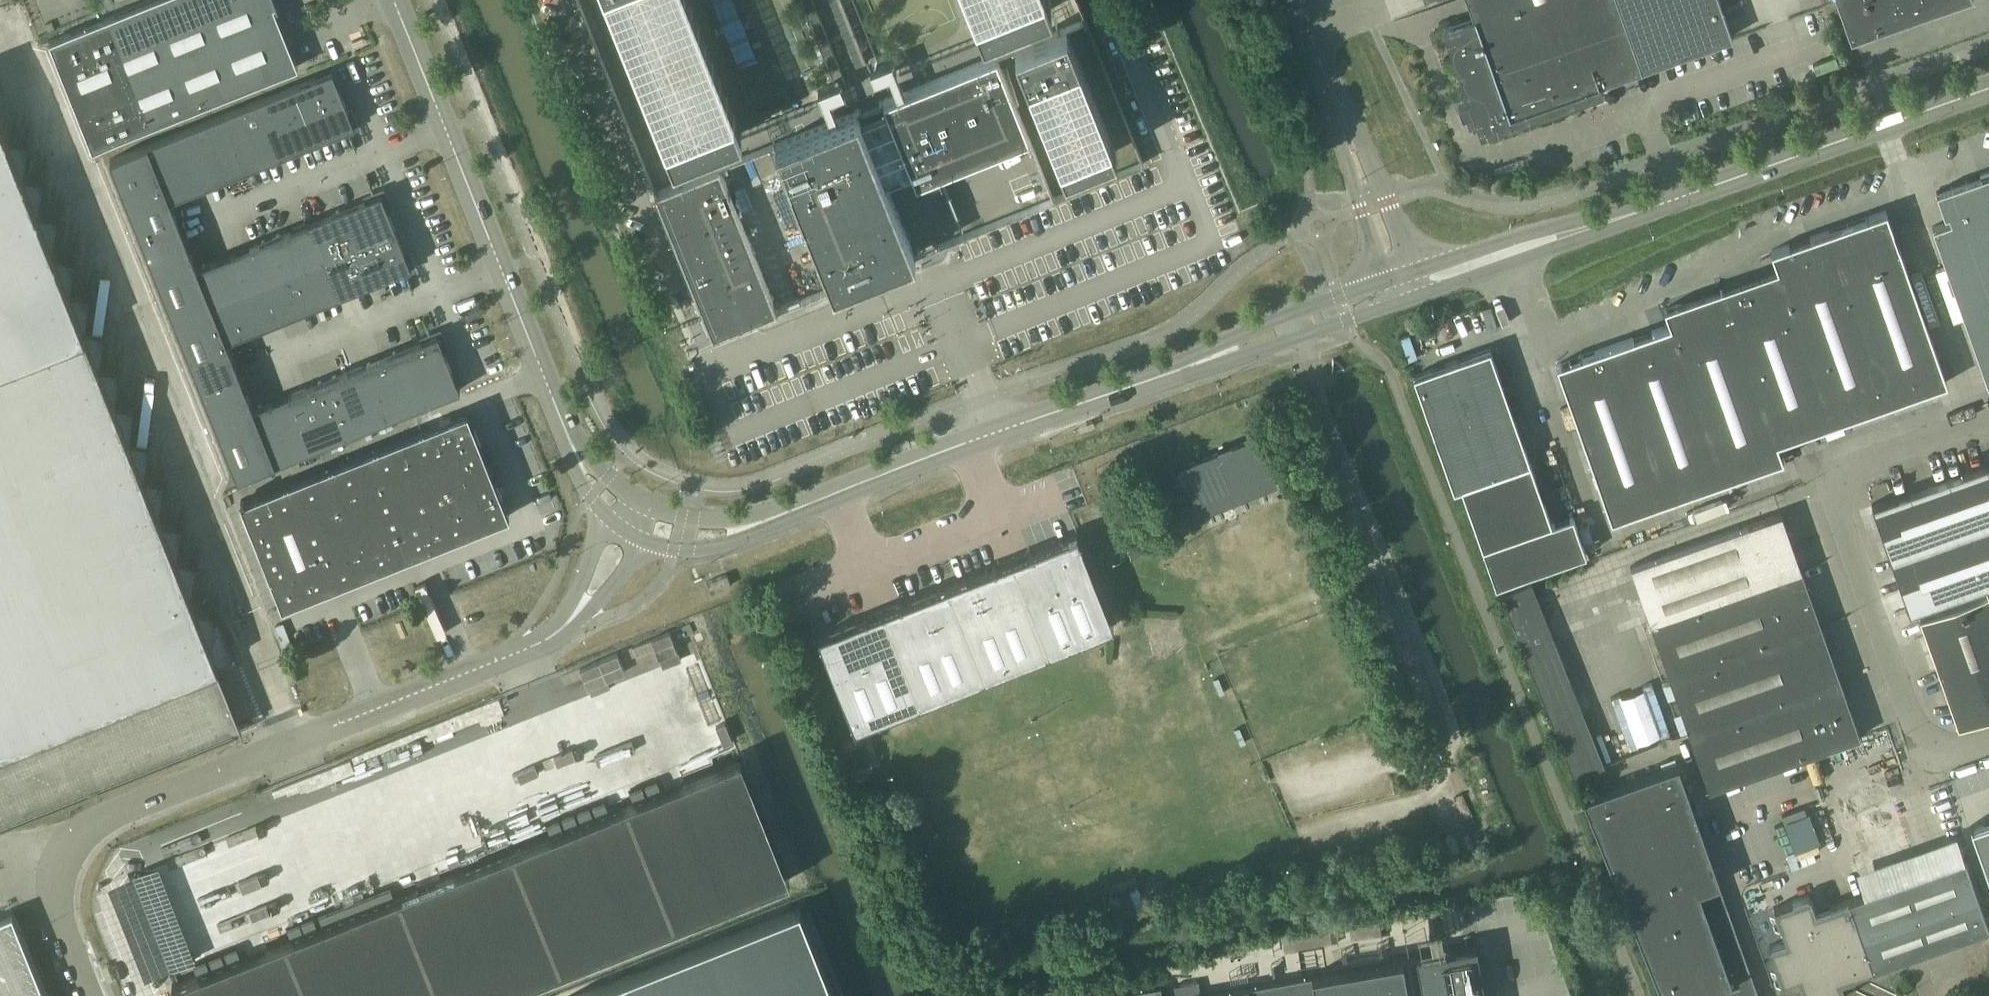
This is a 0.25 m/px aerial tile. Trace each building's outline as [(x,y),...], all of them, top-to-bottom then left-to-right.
[(50,39),(94,147),(299,66),(274,4),(277,3),(278,6),(279,6),(277,0),(148,0),(50,39)] [(673,159),(741,132),(688,0),(610,0),(673,159)] [(983,35),(1051,8),(1048,0),(969,0),(983,35)] [(1481,133),(1513,122),(1510,114),(1733,35),(1720,0),(1468,0),(1473,15),(1443,25),(1469,99),(1463,101),(1464,105),(1460,106),(1461,111),(1466,109),(1467,112),(1473,110),(1481,133)] [(1851,39),(1962,0),(1837,0),(1851,39)] [(1067,26),(1015,47),(1057,152),(1051,154),(1058,171),(1064,169),(1065,172),(1116,151),(1067,26)] [(997,54),(884,100),(887,108),(891,117),(909,162),(912,171),(917,182),(1030,137),(997,54)] [(171,199),(347,128),(352,116),(333,69),(111,158),(238,477),(461,388),(442,341),(430,336),(254,406),(228,340),(403,269),(409,257),(386,200),(374,195),(198,265),(171,199)] [(858,110),(775,143),(833,287),(915,254),(886,182),(912,171),(909,162),(883,172),(865,128),(891,117),(887,108),(861,119),(858,110)] [(243,725),(218,664),(235,657),(217,613),(197,610),(192,597),(197,563),(177,560),(182,525),(163,523),(160,516),(165,481),(145,478),(150,444),(130,441),(135,407),(115,404),(120,370),(100,367),(105,333),(86,330),(90,295),(71,293),(76,258),(56,255),(54,251),(59,216),(39,214),(44,179),(24,176),(29,142),(9,139),(0,115),(0,822),(243,725)] [(720,165),(655,191),(712,335),(777,309),(720,165)] [(1981,175),(1937,191),(1945,214),(1949,213),(1951,219),(1933,226),(1988,382),(1988,197),(1981,175)] [(1558,364),(1612,518),(1783,458),(1777,441),(1947,381),(1886,210),(1772,250),(1778,267),(1665,307),(1671,324),(1558,364)] [(1491,347),(1452,361),(1472,418),(1511,404),(1491,347)] [(1414,374),(1441,451),(1518,423),(1511,404),(1472,418),(1452,361),(1414,374)] [(468,410),(377,446),(398,498),(399,498),(444,480),(489,462),(468,410)] [(1454,489),(1461,486),(1531,461),(1518,423),(1441,451),(1454,489)] [(1257,436),(1182,465),(1202,514),(1276,484),(1257,436)] [(398,498),(377,446),(241,500),(283,605),(420,550),(399,498),(398,498)] [(1461,486),(1496,584),(1587,553),(1573,514),(1552,522),(1531,461),(1461,486)] [(510,514),(489,462),(444,480),(465,532),(510,514)] [(1986,584),(1988,583),(1988,462),(1872,503),(1910,610),(1986,584)] [(444,480),(399,498),(420,550),(465,532),(444,480)] [(1631,565),(1651,621),(1802,568),(1801,566),(1800,567),(1795,552),(1796,551),(1782,512),(1631,565)] [(1078,532),(1013,558),(1049,650),(1114,625),(1078,533),(1078,532)] [(1322,551),(1311,555),(1320,578),(1330,574),(1322,551)] [(1013,558),(948,583),(985,676),(1049,650),(1013,558)] [(1651,621),(1670,677),(1821,624),(1802,568),(1651,621)] [(1605,764),(1532,581),(1502,593),(1575,776),(1605,764)] [(948,583),(883,609),(920,701),(985,676),(948,583)] [(1920,614),(1921,617),(1926,632),(1927,635),(1933,651),(1934,653),(1939,668),(1958,722),(1988,712),(1988,583),(1986,584),(1988,590),(1920,614)] [(883,609),(818,635),(819,636),(819,635),(855,727),(920,701),(883,609)] [(1670,677),(1690,732),(1841,679),(1840,677),(1839,678),(1834,663),(1835,662),(1821,624),(1670,677)] [(1841,679),(1690,732),(1710,788),(1861,735),(1860,733),(1859,733),(1853,718),(1854,718),(1841,679)] [(859,732),(836,740),(840,749),(862,741),(859,732)] [(551,831),(175,988),(178,995),(495,995),(790,878),(741,756),(551,831)] [(1721,995),(1760,995),(1720,882),(1721,882),(1679,762),(1591,793),(1583,796),(1663,995),(1689,995),(1697,993),(1696,991),(1701,989),(1716,984),(1721,995)] [(870,764),(848,772),(851,781),(874,773),(870,764)] [(1971,827),(1988,878),(1988,820),(1971,827)] [(1770,945),(1782,981),(1799,975),(1804,990),(1806,995),(1846,995),(1844,990),(1851,988),(1852,987),(1855,977),(1853,974),(1854,974),(1988,927),(1988,925),(1965,858),(1882,887),(1866,893),(1816,910),(1810,894),(1804,896),(1775,906),(1786,939),(1770,945)] [(1139,884),(1109,896),(1111,903),(1117,919),(1147,907),(1144,897),(1139,884)] [(570,995),(837,995),(800,904),(570,995)] [(14,911),(0,916),(0,995),(48,995),(14,911)] [(1476,944),(1411,956),(1411,957),(1393,961),(1393,959),(1392,960),(1392,961),(1373,964),(1373,963),(1372,963),(1372,964),(1354,967),(1353,966),(1352,967),(1353,968),(1334,971),(1334,970),(1333,970),(1333,971),(1314,974),(1314,973),(1313,973),(1313,975),(1294,978),(1294,977),(1293,977),(1293,978),(1275,981),(1275,980),(1274,980),(1274,981),(1255,985),(1255,984),(1254,984),(1254,985),(1235,988),(1235,987),(1234,987),(1234,988),(1228,989),(1228,988),(1210,991),(1210,993),(1204,994),(1204,992),(1202,992),(1201,981),(1177,985),(1179,995),(1486,995),(1476,944)] [(1092,995),(1163,995),(1161,984),(1092,995)]
